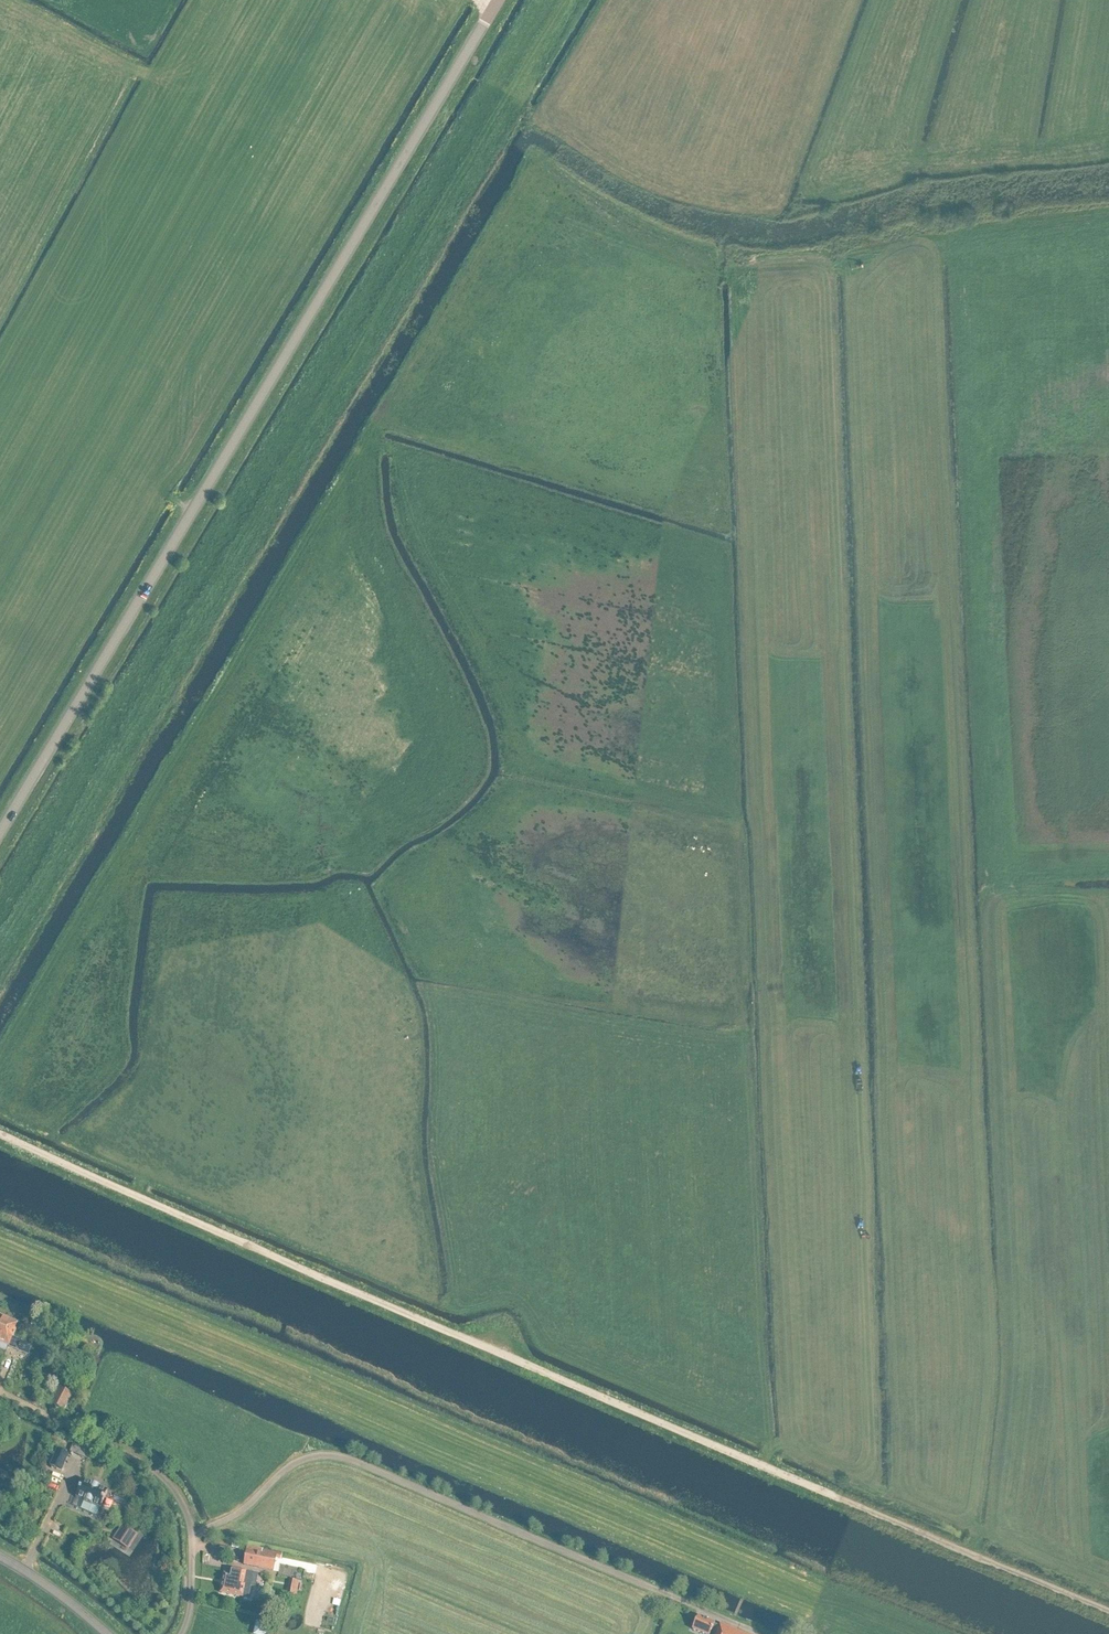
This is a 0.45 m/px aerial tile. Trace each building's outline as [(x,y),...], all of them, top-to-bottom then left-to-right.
[(0,1315),(0,1350),(6,1352),(8,1346),(9,1347),(16,1329),(15,1329),(17,1322),(0,1315)] [(29,1355),(34,1344),(23,1340),(18,1351),(29,1355)] [(83,1354),(91,1347),(86,1340),(78,1343),(83,1354)] [(65,1411),(73,1395),(59,1388),(51,1404),(65,1411)] [(62,1472),(69,1455),(57,1450),(50,1467),(62,1472)] [(100,1509),(108,1491),(84,1481),(76,1498),(100,1509)] [(116,1540),(128,1548),(137,1536),(124,1527),(116,1540)] [(282,1554),(263,1550),(262,1553),(247,1550),(244,1566),(274,1571),(276,1559),(281,1560),(282,1554)] [(248,1599),(253,1574),(232,1569),(231,1576),(224,1575),(221,1593),(242,1598),(242,1597),(248,1599)] [(296,1600),(299,1583),(289,1581),(288,1589),(286,1588),(284,1598),(296,1600)] [(675,1614),(679,1604),(669,1600),(665,1610),(675,1614)] [(714,1625),(715,1624),(698,1616),(692,1629),(702,1633),(743,1633),(719,1623),(718,1626),(714,1625)] [(272,1623),(256,1622),(255,1633),(271,1633),(272,1623)]
